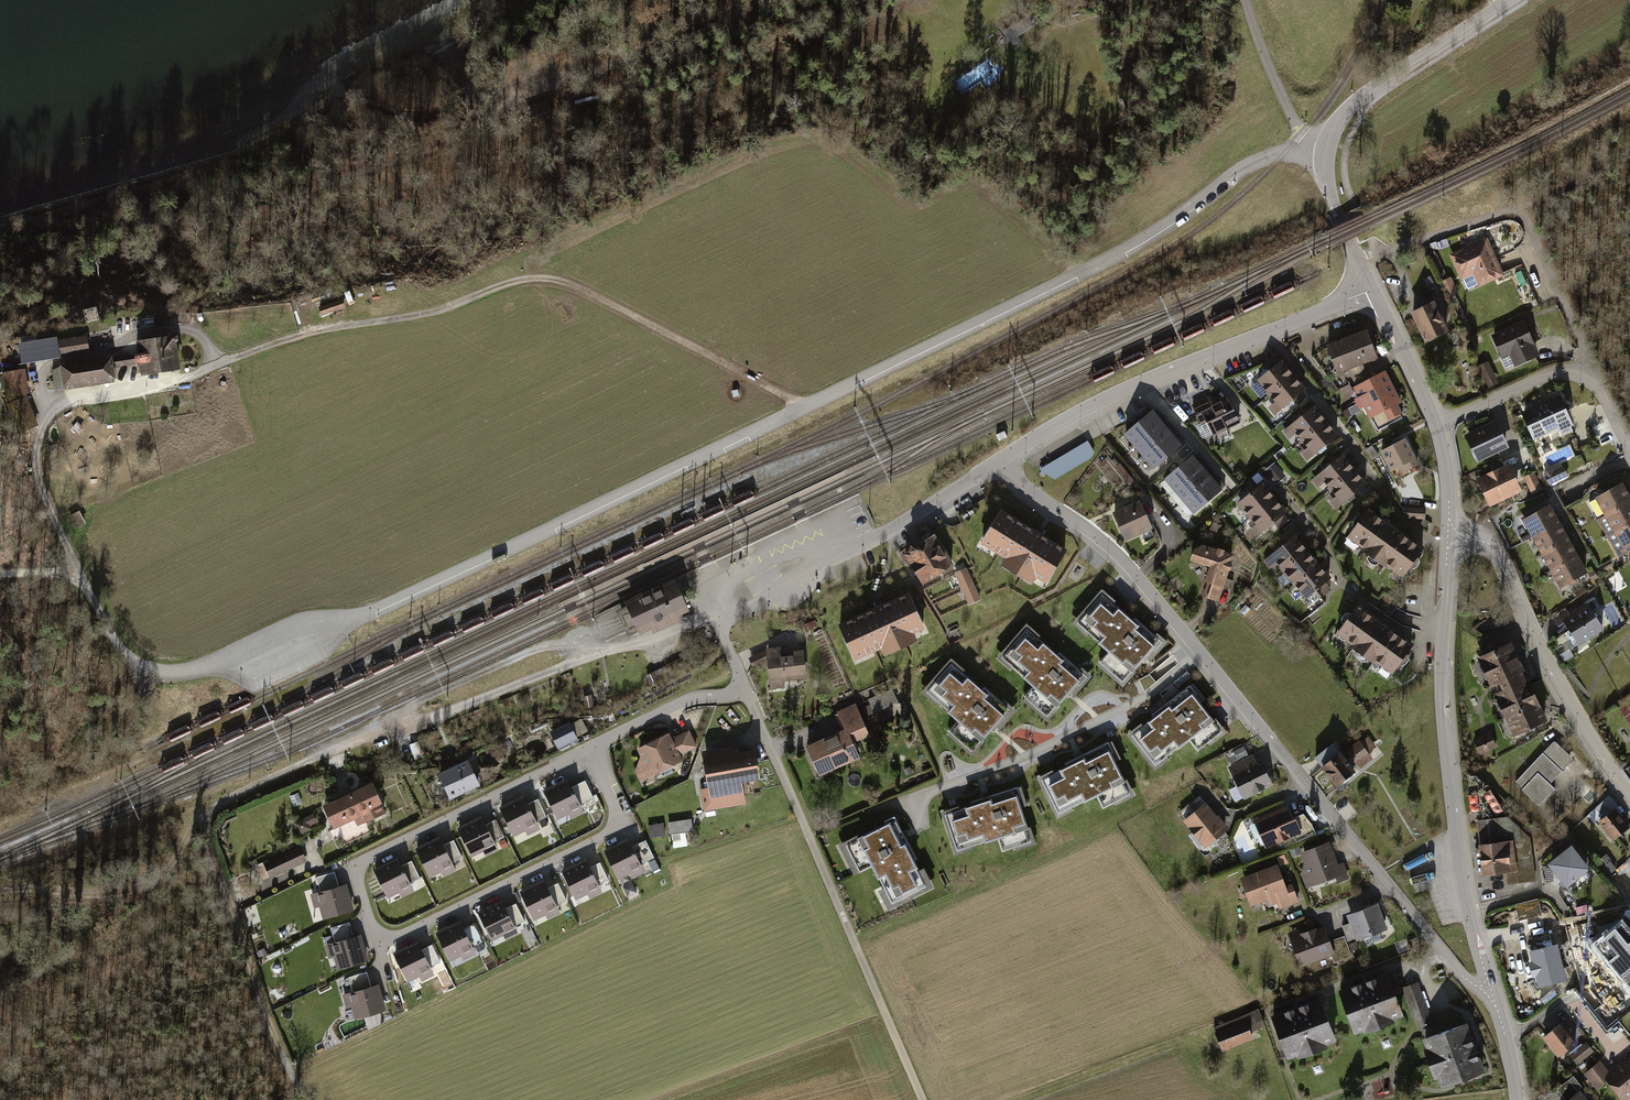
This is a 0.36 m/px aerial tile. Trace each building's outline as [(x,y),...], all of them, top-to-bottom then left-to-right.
[(1011,41),(1034,25),(1028,16),(1004,32),(1011,41)] [(1482,238),(1447,255),(1459,282),(1470,277),(1474,286),(1499,275),(1482,238)] [(1454,279),(1448,280),(1452,295),(1458,294),(1454,279)] [(1435,298),(1411,309),(1424,337),(1448,326),(1435,298)] [(1504,358),(1510,355),(1515,365),(1539,355),(1524,323),(1495,336),(1504,358)] [(1367,332),(1328,347),(1338,373),(1377,358),(1367,332)] [(83,336),(19,345),(22,363),(86,354),(83,336)] [(133,354),(108,357),(109,367),(135,364),(137,377),(178,371),(173,336),(131,342),(133,354)] [(107,354),(55,361),(59,390),(111,383),(109,367),(108,357),(107,354)] [(1491,361),(1482,365),(1491,388),(1500,384),(1491,361)] [(1282,362),(1259,381),(1281,409),(1304,390),(1282,362)] [(21,370),(0,373),(0,378),(3,404),(15,434),(36,426),(24,396),(21,370)] [(1385,373),(1356,387),(1378,430),(1402,418),(1394,403),(1399,401),(1385,373)] [(1207,397),(1191,404),(1197,418),(1203,415),(1213,437),(1238,426),(1225,399),(1210,405),(1207,397)] [(1562,397),(1524,413),(1538,445),(1576,429),(1562,397)] [(1153,408),(1121,435),(1151,470),(1183,442),(1153,408)] [(1313,408),(1291,426),(1314,455),(1337,436),(1313,408)] [(1496,423),(1466,436),(1477,461),(1507,448),(1496,423)] [(1406,440),(1383,452),(1393,473),(1416,462),(1406,440)] [(1088,442),(1041,469),(1054,479),(1090,458),(1094,454),(1088,442)] [(1194,453),(1162,481),(1191,515),(1224,487),(1194,453)] [(1341,456),(1314,478),(1336,506),(1364,484),(1341,456)] [(1265,472),(1277,486),(1288,477),(1276,463),(1265,472)] [(1565,463),(1545,472),(1551,486),(1571,477),(1565,463)] [(1510,466),(1473,481),(1484,508),(1521,492),(1510,466)] [(1534,472),(1526,476),(1534,492),(1542,488),(1534,472)] [(1600,496),(1627,549),(1629,548),(1629,490),(1626,482),(1600,496)] [(1262,485),(1239,503),(1262,531),(1284,513),(1262,485)] [(1553,502),(1525,516),(1559,587),(1587,574),(1553,502)] [(1138,504),(1114,515),(1126,541),(1150,530),(1138,504)] [(1425,510),(1404,508),(1409,518),(1424,519),(1425,510)] [(1367,510),(1349,536),(1403,574),(1421,548),(1367,510)] [(1066,552),(999,512),(980,544),(1006,559),(1001,567),(1030,585),(1034,578),(1046,585),(1066,552)] [(931,536),(903,553),(921,581),(948,564),(931,536)] [(1294,537),(1272,555),(1306,598),(1329,580),(1294,537)] [(1196,548),(1192,560),(1211,565),(1203,591),(1209,593),(1207,597),(1221,601),(1236,555),(1203,544),(1196,548)] [(967,569),(956,574),(969,604),(980,600),(967,569)] [(687,612),(673,581),(626,603),(628,606),(617,610),(629,635),(638,630),(640,633),(687,612)] [(908,594),(838,627),(853,660),(880,647),(884,656),(915,642),(912,635),(925,629),(908,594)] [(1101,664),(1124,684),(1160,643),(1104,594),(1078,625),(1110,653),(1101,664)] [(1589,602),(1563,618),(1581,646),(1607,630),(1589,602)] [(1357,607),(1337,634),(1391,673),(1411,646),(1357,607)] [(815,620),(803,625),(806,631),(817,626),(815,620)] [(1026,698),(1049,718),(1085,677),(1029,629),(1003,659),(1036,687),(1026,698)] [(1478,658),(1513,734),(1547,718),(1512,642),(1478,658)] [(779,650),(768,651),(772,688),(784,687),(783,681),(804,679),(802,657),(780,659),(779,650)] [(951,733),(973,752),(1009,710),(953,662),(927,693),(961,722),(951,733)] [(897,702),(891,689),(868,699),(870,705),(861,708),(864,716),(897,702)] [(1199,753),(1224,734),(1190,691),(1132,737),(1157,769),(1191,742),(1199,753)] [(592,695),(583,697),(585,708),(594,707),(592,695)] [(855,705),(838,713),(846,731),(808,748),(821,777),(859,759),(852,743),(869,735),(855,705)] [(573,725),(580,738),(590,733),(584,720),(573,725)] [(566,723),(547,732),(556,748),(574,738),(566,723)] [(668,736),(639,750),(642,757),(636,772),(641,781),(681,762),(678,756),(696,747),(688,733),(671,741),(668,736)] [(1492,736),(1475,744),(1481,757),(1498,750),(1492,736)] [(1333,742),(1315,755),(1338,785),(1356,772),(1333,742)] [(418,743),(398,749),(403,764),(423,757),(418,743)] [(1557,743),(1545,755),(1562,770),(1567,764),(1564,762),(1570,755),(1557,743)] [(1105,809),(1133,795),(1109,747),(1042,780),(1060,816),(1099,797),(1105,809)] [(1259,750),(1227,766),(1243,800),(1275,785),(1259,750)] [(731,751),(704,756),(710,790),(703,791),(706,810),(744,804),(740,783),(759,780),(754,753),(732,757),(731,751)] [(1561,771),(1562,770),(1545,755),(1543,753),(1516,782),(1523,788),(1522,789),(1539,805),(1538,804),(1553,788),(1554,789),(1555,788),(1547,781),(1558,769),(1561,771)] [(468,761),(440,775),(451,797),(479,784),(468,761)] [(564,779),(538,791),(552,818),(564,812),(567,819),(580,812),(564,779)] [(588,782),(575,787),(582,805),(594,800),(588,782)] [(368,784),(317,807),(328,831),(352,820),(354,827),(382,815),(368,784)] [(1004,852),(1033,842),(1016,790),(945,813),(958,853),(1000,840),(1004,852)] [(521,797),(495,810),(509,837),(520,831),(524,837),(537,830),(521,797)] [(1203,799),(1181,817),(1191,829),(1188,832),(1205,853),(1231,831),(1203,799)] [(1291,804),(1256,818),(1268,846),(1302,832),(1291,804)] [(1614,810),(1598,822),(1613,842),(1629,830),(1614,810)] [(312,814),(293,822),(298,835),(311,829),(309,825),(315,823),(312,814)] [(1506,816),(1476,820),(1483,873),(1505,870),(1506,882),(1534,879),(1528,836),(1506,816)] [(479,817),(454,830),(467,856),(479,851),(482,857),(496,850),(479,817)] [(688,832),(695,831),(693,819),(670,823),(674,849),(690,846),(688,832)] [(496,820),(488,824),(495,839),(503,835),(496,820)] [(893,822),(846,846),(860,872),(872,866),(892,904),(926,886),(893,822)] [(650,826),(652,837),(667,835),(666,824),(650,826)] [(440,840),(414,853),(428,880),(440,874),(443,880),(456,873),(440,840)] [(625,840),(600,852),(613,879),(625,873),(628,879),(641,873),(625,840)] [(638,845),(644,874),(657,871),(651,843),(638,845)] [(1333,845),(1301,855),(1311,885),(1342,876),(1333,845)] [(1570,846),(1549,863),(1565,883),(1586,867),(1570,846)] [(296,847),(259,863),(265,877),(302,861),(296,847)] [(397,859),(372,871),(385,898),(397,892),(400,899),(413,892),(397,859)] [(584,859),(558,872),(572,899),(584,893),(587,899),(600,892),(584,859)] [(1279,869),(1243,882),(1252,908),(1269,902),(1273,914),(1302,904),(1295,885),(1286,888),(1279,869)] [(1619,882),(1629,897),(1629,874),(1619,882)] [(543,880),(518,892),(531,919),(543,913),(546,919),(559,913),(543,880)] [(346,886),(313,897),(317,910),(319,909),(323,920),(354,910),(346,886)] [(1539,901),(1515,906),(1519,921),(1542,916),(1539,901)] [(499,902),(474,914),(487,941),(499,935),(502,941),(516,935),(499,902)] [(1379,903),(1347,915),(1357,939),(1388,927),(1379,903)] [(1596,921),(1599,936),(1587,939),(1595,973),(1604,971),(1606,978),(1629,972),(1624,948),(1618,949),(1611,918),(1596,921)] [(458,922),(433,934),(446,961),(458,955),(461,962),(475,955),(458,922)] [(476,924),(466,928),(475,948),(484,944),(476,924)] [(1301,930),(1289,935),(1302,967),(1333,954),(1322,926),(1302,933),(1301,930)] [(359,937),(326,948),(330,961),(333,960),(336,971),(367,961),(359,937)] [(416,942),(390,954),(403,981),(415,975),(418,982),(432,975),(416,942)] [(1555,944),(1530,950),(1539,985),(1563,979),(1555,944)] [(370,973),(350,977),(353,990),(372,987),(370,973)] [(1389,977),(1340,992),(1355,1037),(1403,1022),(1389,977)] [(378,986),(344,996),(349,1010),(351,1009),(354,1019),(385,1010),(378,986)] [(1413,999),(1425,1029),(1436,1025),(1423,994),(1413,999)] [(1321,1000),(1275,1016),(1291,1060),(1336,1044),(1321,1000)] [(1254,1013),(1215,1028),(1223,1051),(1263,1036),(1254,1013)] [(1559,1024),(1543,1036),(1559,1055),(1575,1043),(1559,1024)] [(1466,1028),(1427,1044),(1443,1085),(1483,1069),(1466,1028)] [(1576,1063),(1592,1051),(1586,1042),(1570,1054),(1576,1063)] [(1629,1093),(1629,1058),(1611,1074),(1601,1062),(1586,1074),(1598,1089),(1607,1081),(1622,1099),(1629,1093)] [(1569,1080),(1558,1088),(1567,1099),(1585,1099),(1569,1080)]
